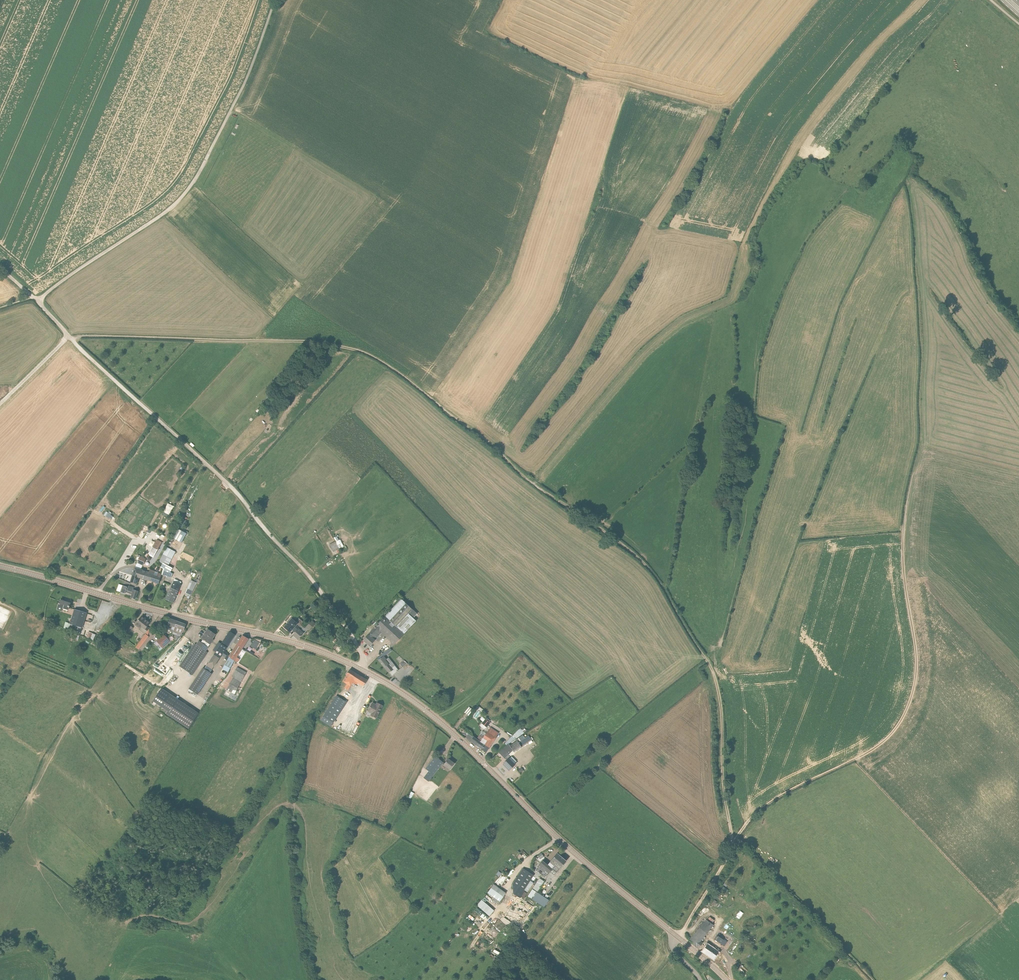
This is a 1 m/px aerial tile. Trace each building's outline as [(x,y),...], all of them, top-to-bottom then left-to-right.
[(173,536),(184,541),(188,531),(177,527),(173,536)] [(148,554),(154,558),(163,540),(158,538),(148,554)] [(339,549),(335,542),(329,545),(333,552),(339,549)] [(173,573),(169,571),(171,567),(168,566),(175,552),(167,547),(159,562),(163,564),(161,567),(166,570),(163,569),(161,574),(166,575),(166,576),(171,578),(173,573)] [(137,563),(143,566),(146,559),(140,556),(137,563)] [(141,570),(140,569),(135,568),(130,582),(136,584),(139,577),(141,570)] [(160,578),(161,574),(149,570),(149,572),(141,570),(139,577),(159,583),(160,578)] [(178,591),(181,583),(179,583),(180,582),(175,579),(173,582),(171,588),(178,591)] [(191,595),(197,583),(191,580),(185,593),(188,594),(190,595),(191,595)] [(127,588),(127,587),(123,586),(120,592),(125,594),(126,592),(131,594),(132,595),(131,598),(135,599),(138,592),(133,590),(134,588),(129,586),(128,589),(127,588)] [(173,603),(178,591),(171,588),(166,600),(173,603)] [(369,634),(376,640),(382,633),(394,644),(416,621),(408,614),(412,609),(401,599),(369,634)] [(68,610),(69,608),(70,603),(60,600),(58,605),(57,610),(62,611),(63,609),(68,610)] [(82,628),(85,618),(86,613),(75,609),(71,623),(68,623),(66,629),(80,633),(82,628)] [(140,629),(141,627),(147,632),(150,628),(147,626),(150,623),(142,616),(135,625),(140,629)] [(293,635),(304,623),(299,618),(296,622),(294,620),(293,621),(290,618),(287,622),(288,623),(284,627),(290,632),(293,629),(296,631),(293,635)] [(175,627),(177,622),(170,619),(166,629),(173,632),(175,627)] [(301,636),(304,633),(308,629),(309,630),(315,624),(312,620),(305,628),(302,626),(304,623),(293,635),(298,640),(301,636)] [(184,629),(186,625),(177,622),(175,627),(173,632),(181,634),(184,630),(184,629)] [(129,625),(124,631),(125,632),(127,634),(128,634),(134,628),(129,625)] [(212,642),(210,641),(215,634),(208,629),(201,639),(203,640),(210,645),(212,642)] [(214,655),(219,658),(221,655),(225,658),(225,659),(227,660),(229,657),(228,653),(225,651),(225,650),(224,650),(235,634),(230,631),(227,635),(220,645),(217,643),(213,650),(216,652),(214,655)] [(86,637),(93,640),(96,635),(88,632),(86,637)] [(164,634),(160,638),(161,638),(166,644),(169,641),(164,635),(164,634)] [(369,646),(376,640),(369,634),(366,637),(363,640),(369,646)] [(242,649),(246,643),(248,639),(243,636),(237,645),(242,649)] [(160,638),(156,641),(157,641),(154,644),(160,651),(162,649),(162,648),(166,644),(161,638),(160,638)] [(251,646),(256,649),(259,642),(254,640),(251,646)] [(193,675),(208,653),(206,651),(208,647),(201,642),(199,641),(196,644),(195,643),(179,666),(193,675)] [(341,651),(340,649),(344,646),(340,641),(335,645),(335,646),(333,648),(334,650),(337,654),(341,651)] [(239,660),(236,658),(242,649),(237,645),(231,654),(229,656),(235,660),(237,662),(239,660)] [(219,658),(214,655),(208,663),(209,663),(207,666),(212,669),(219,658)] [(228,672),(235,660),(229,656),(229,657),(227,660),(223,669),(228,672)] [(396,672),(398,670),(394,665),(392,667),(385,660),(387,659),(383,656),(383,657),(379,660),(392,676),(396,672)] [(404,667),(408,664),(404,660),(402,659),(399,662),(400,663),(404,667)] [(198,695),(212,674),(210,672),(205,669),(203,667),(189,689),(198,695)] [(246,672),(237,667),(231,677),(233,677),(226,690),(235,695),(241,682),(246,672)] [(356,685),(358,683),(363,686),(364,685),(366,680),(349,670),(346,675),(347,676),(343,681),(347,683),(344,688),(348,691),(353,682),(356,685)] [(189,727),(199,712),(170,693),(162,705),(170,711),(169,713),(189,727)] [(336,695),(323,716),(320,720),(331,727),(347,702),(336,695)] [(371,715),(376,718),(382,706),(377,703),(376,705),(372,703),(368,711),(372,713),(371,715)] [(469,715),(470,713),(473,710),(469,706),(464,713),(468,716),(469,715)] [(486,719),(485,719),(482,723),(481,723),(487,727),(490,723),(489,722),(490,721),(487,718),(486,719)] [(495,737),(498,733),(490,727),(487,732),(486,734),(482,731),(479,735),(476,739),(489,748),(496,738),(495,737)] [(504,744),(506,746),(508,743),(509,744),(517,738),(524,733),(520,728),(518,730),(512,736),(504,744)] [(489,748),(476,739),(468,733),(466,737),(469,739),(486,752),(489,748)] [(510,746),(512,750),(513,751),(514,752),(521,747),(529,742),(530,744),(533,742),(531,740),(533,739),(532,737),(530,738),(528,736),(525,738),(521,740),(518,742),(517,741),(510,745),(510,746)] [(509,744),(508,743),(506,746),(499,753),(504,758),(506,759),(507,759),(506,758),(507,757),(506,756),(508,754),(512,750),(510,746),(509,744)] [(511,757),(509,755),(508,754),(506,756),(507,757),(506,758),(507,759),(506,759),(507,760),(503,764),(509,770),(513,767),(515,764),(513,762),(509,758),(511,757)] [(448,759),(445,763),(435,756),(425,769),(428,771),(423,778),(428,782),(442,764),(443,765),(450,770),(452,768),(455,764),(448,759)] [(548,865),(543,860),(537,867),(540,869),(538,871),(545,877),(550,871),(552,869),(555,864),(561,857),(557,854),(554,857),(548,865)] [(566,861),(561,857),(555,864),(552,869),(550,871),(554,875),(563,865),(566,861)] [(513,884),(524,891),(530,881),(534,875),(523,868),(513,884)] [(537,892),(544,882),(539,878),(532,889),(528,896),(532,899),(537,892)] [(506,893),(498,887),(494,884),(487,893),(500,902),(506,893)] [(544,907),(549,900),(537,892),(532,899),(544,907)] [(482,899),(477,905),(490,916),(494,910),(482,899)] [(702,939),(715,924),(707,918),(690,939),(699,947),(704,941),(702,939)] [(723,945),(726,941),(717,935),(714,939),(723,945)]
